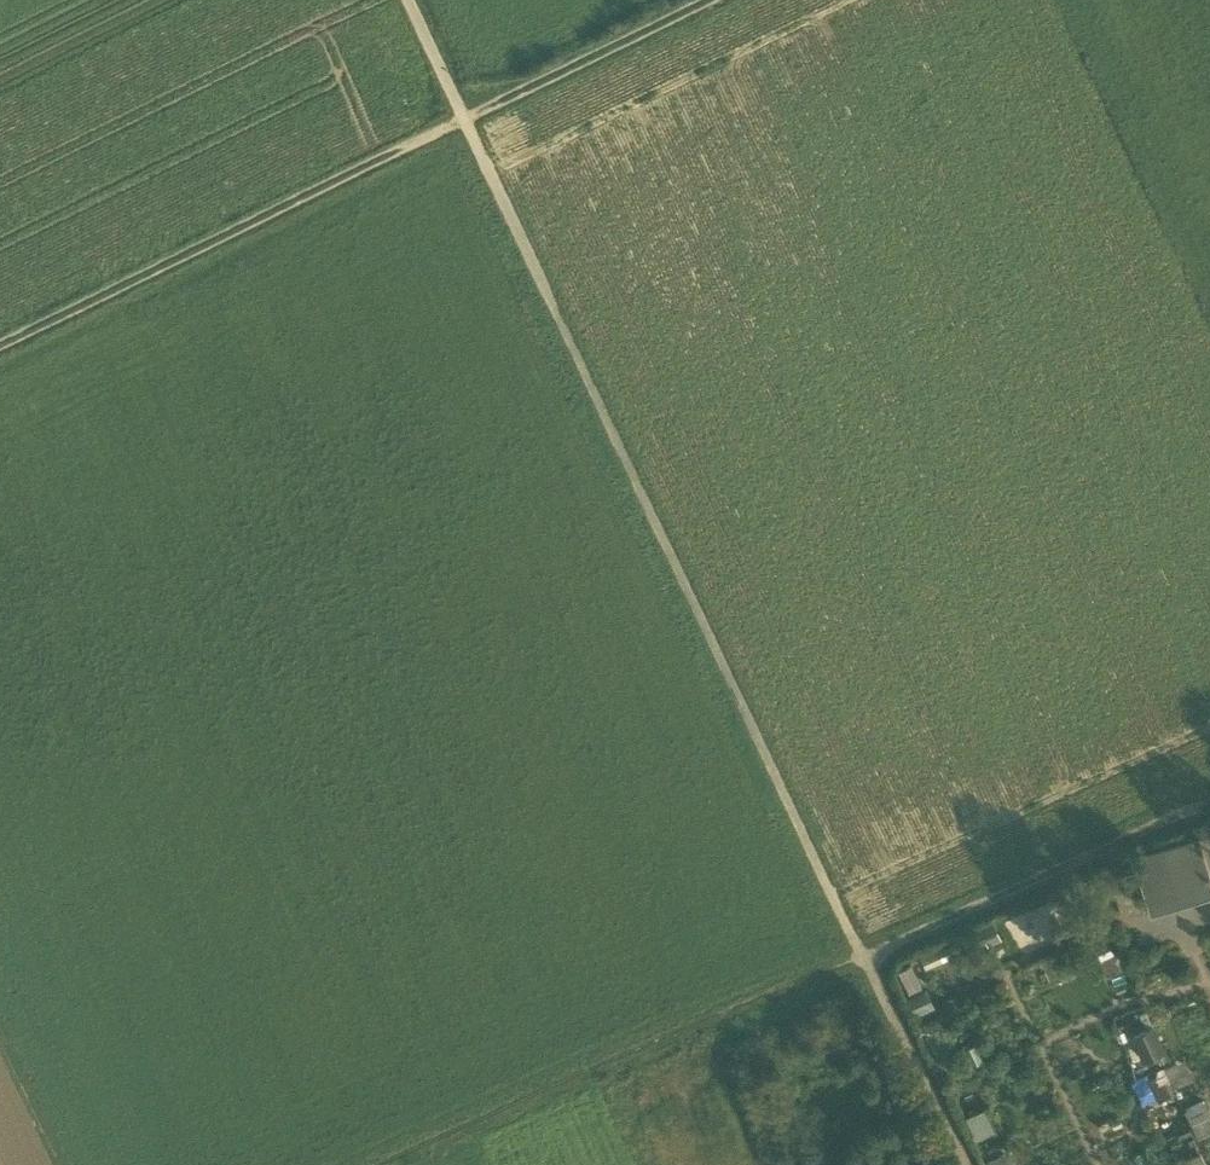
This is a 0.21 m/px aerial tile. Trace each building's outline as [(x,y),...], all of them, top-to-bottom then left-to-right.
[(1137,854),(1141,869),(1137,870),(1148,906),(1196,891),(1198,897),(1209,893),(1209,876),(1198,836),(1137,854)] [(992,919),(979,926),(987,944),(1001,937),(992,919)] [(1112,946),(1097,952),(1105,973),(1120,967),(1112,946)] [(930,1007),(922,991),(909,998),(917,1014),(930,1007)] [(944,1026),(928,1033),(935,1048),(951,1041),(944,1026)] [(1153,1026),(1131,1035),(1142,1060),(1164,1051),(1153,1026)] [(1185,1081),(1176,1063),(1166,1067),(1175,1085),(1185,1081)] [(1171,1093),(1162,1075),(1149,1081),(1158,1099),(1171,1093)] [(1182,1107),(1195,1135),(1209,1129),(1209,1110),(1204,1097),(1182,1107)] [(983,1108),(969,1114),(979,1137),(993,1131),(983,1108)] [(990,1159),(993,1164),(1010,1164),(1005,1152),(990,1159)] [(1186,1160),(1188,1164),(1206,1164),(1200,1153),(1186,1160)]
